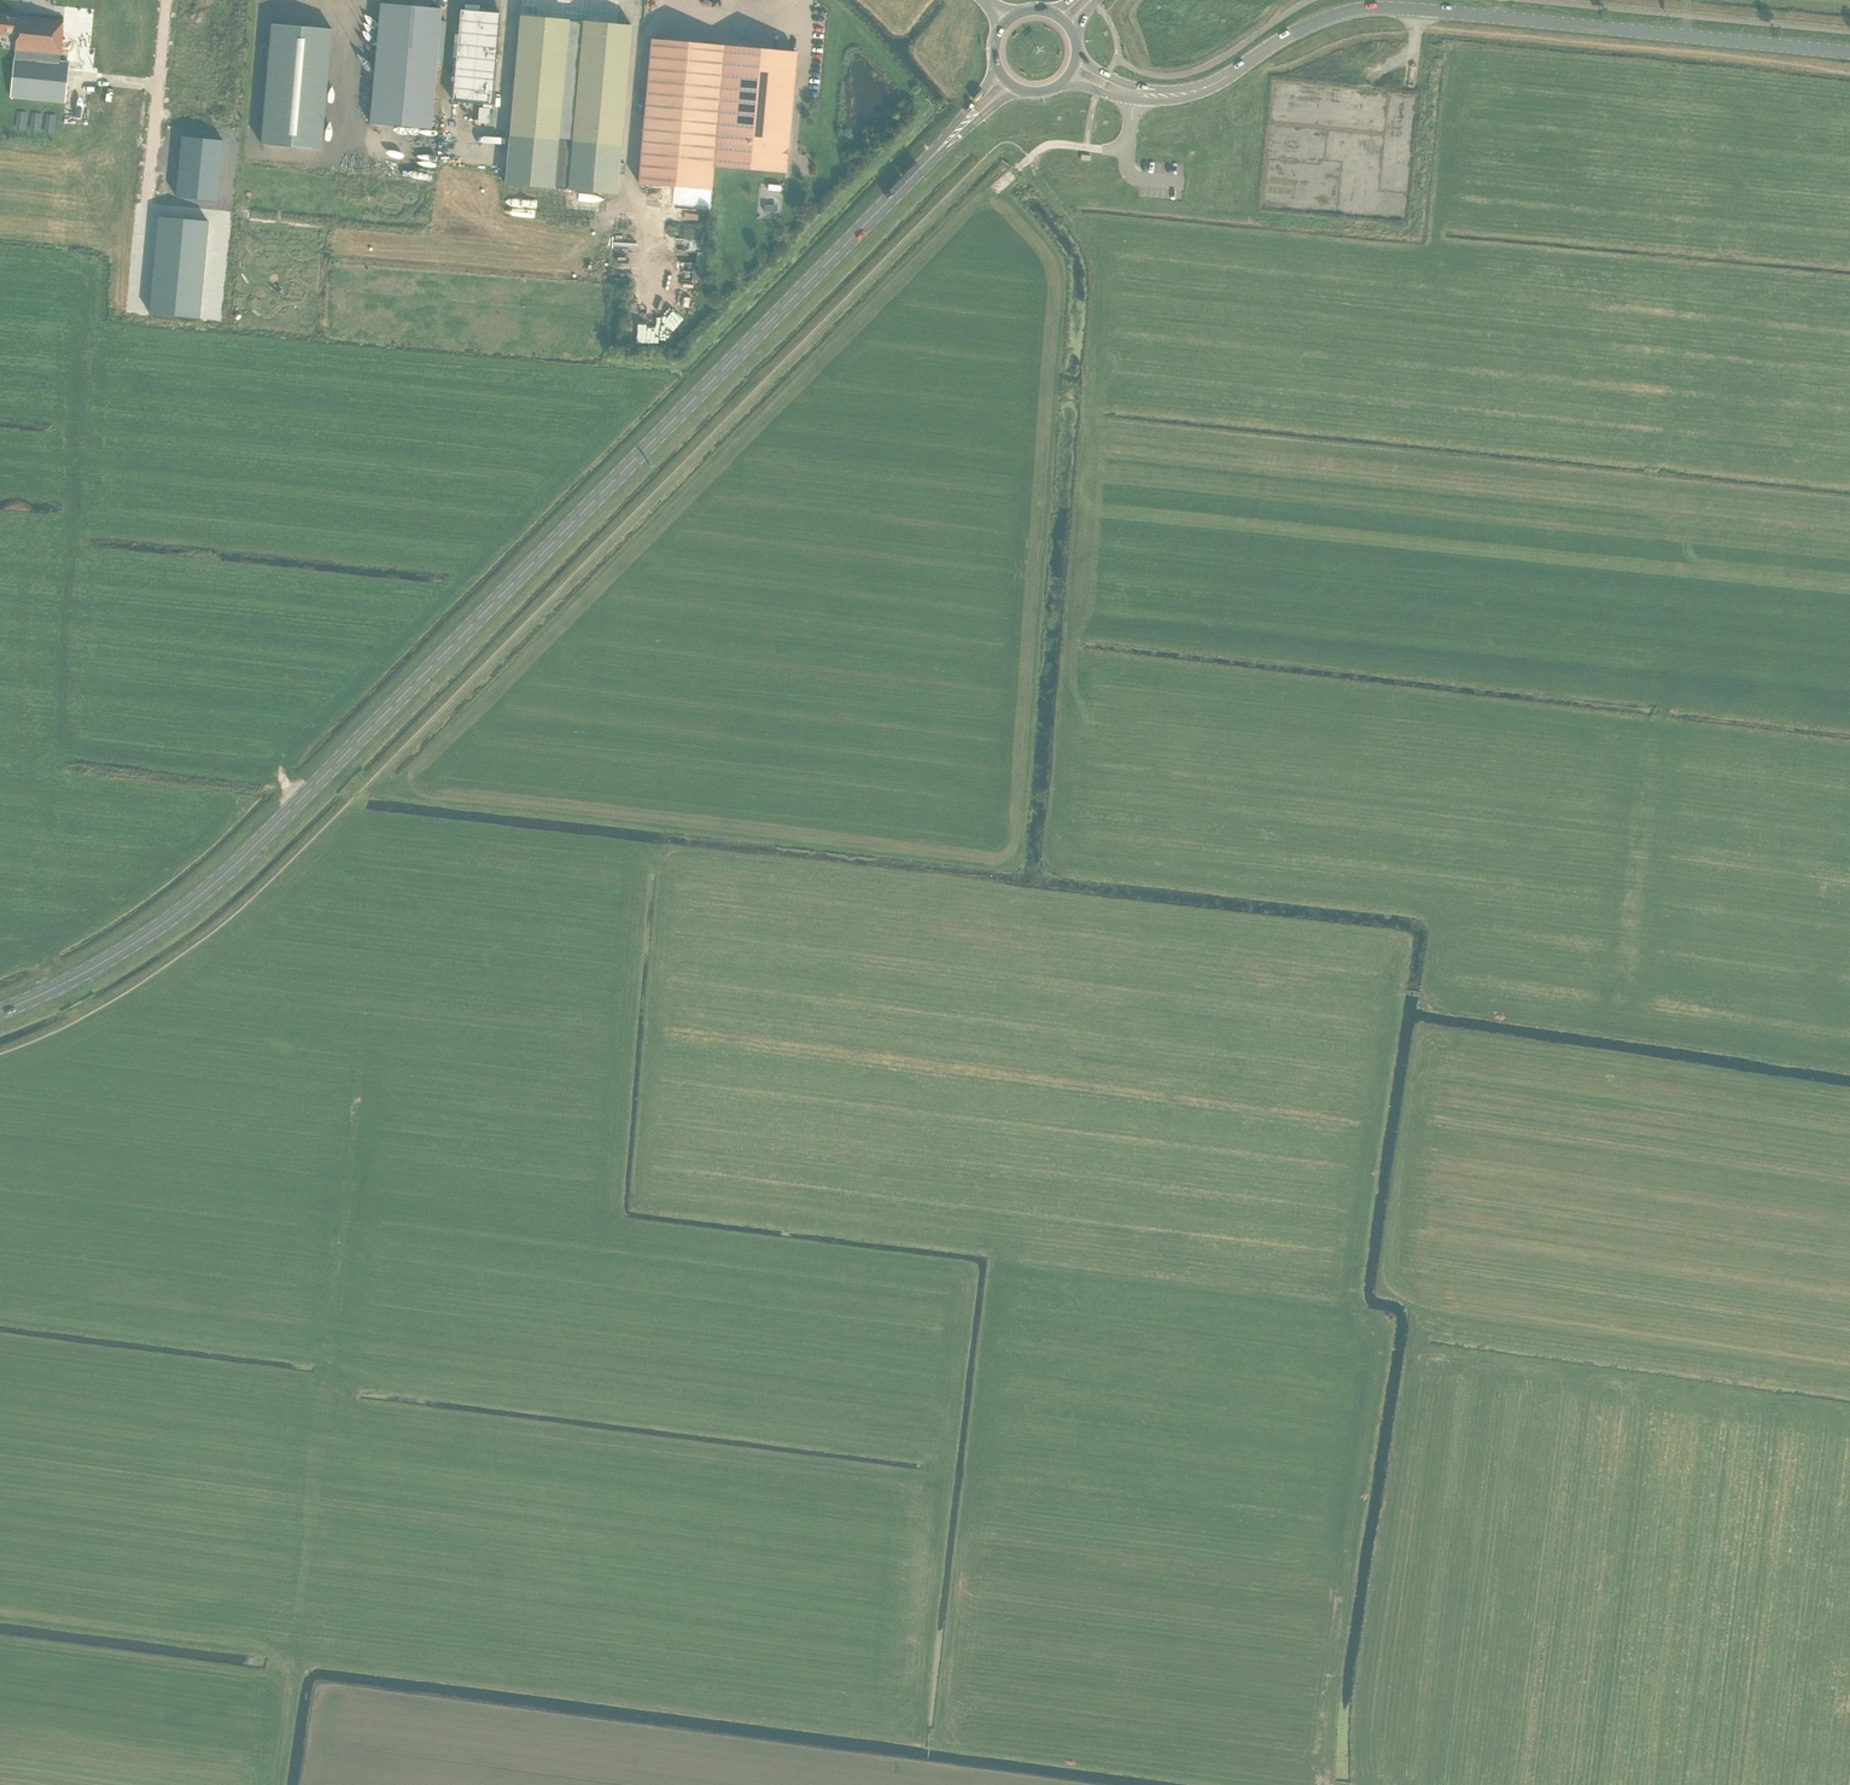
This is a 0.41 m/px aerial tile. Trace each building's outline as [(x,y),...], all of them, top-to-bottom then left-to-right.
[(381,3),(370,123),(431,129),(441,8),(381,3)] [(454,101),(493,104),(500,14),(461,11),(454,101)] [(69,62),(60,61),(61,55),(63,31),(62,30),(63,21),(19,16),(19,17),(0,15),(0,34),(17,35),(15,50),(16,50),(15,57),(11,97),(65,102),(69,62)] [(520,15),(505,184),(554,188),(554,187),(568,189),(568,190),(616,194),(632,25),(583,21),(583,22),(569,21),(569,19),(520,15)] [(322,149),(332,30),(271,24),(261,144),(322,149)] [(796,52),(652,39),(639,183),(711,190),(713,166),(785,172),(796,52)] [(464,137),(467,120),(458,119),(455,135),(464,137)] [(388,141),(389,131),(375,129),(374,140),(388,141)] [(182,137),(176,197),(217,201),(223,141),(182,137)] [(809,170),(809,155),(795,155),(796,170),(809,170)] [(198,316),(207,219),(157,215),(148,311),(198,316)] [(700,288),(703,237),(683,235),(682,245),(681,245),(680,271),(687,271),(686,287),(700,288)] [(612,278),(623,278),(623,264),(612,264),(612,278)]
